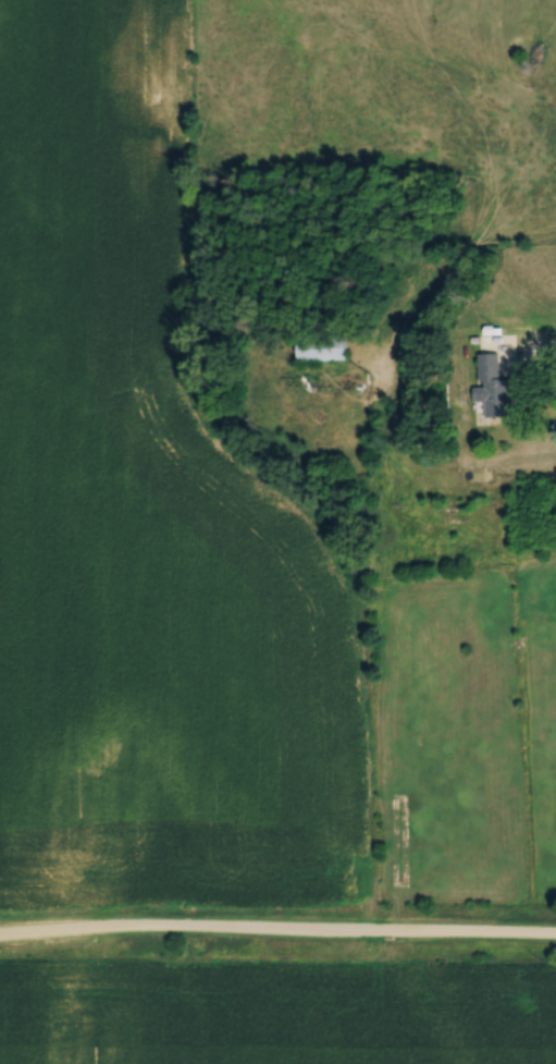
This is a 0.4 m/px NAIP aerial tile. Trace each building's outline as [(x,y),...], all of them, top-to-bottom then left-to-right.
[(300,356),(349,357),(350,330),(300,330),(300,356)] [(480,350),(481,383),(475,383),(476,399),(485,398),(485,412),(514,411),(513,374),(501,374),(500,349),(480,350)] [(406,805),(407,796),(392,794),(391,804),(406,805)]
